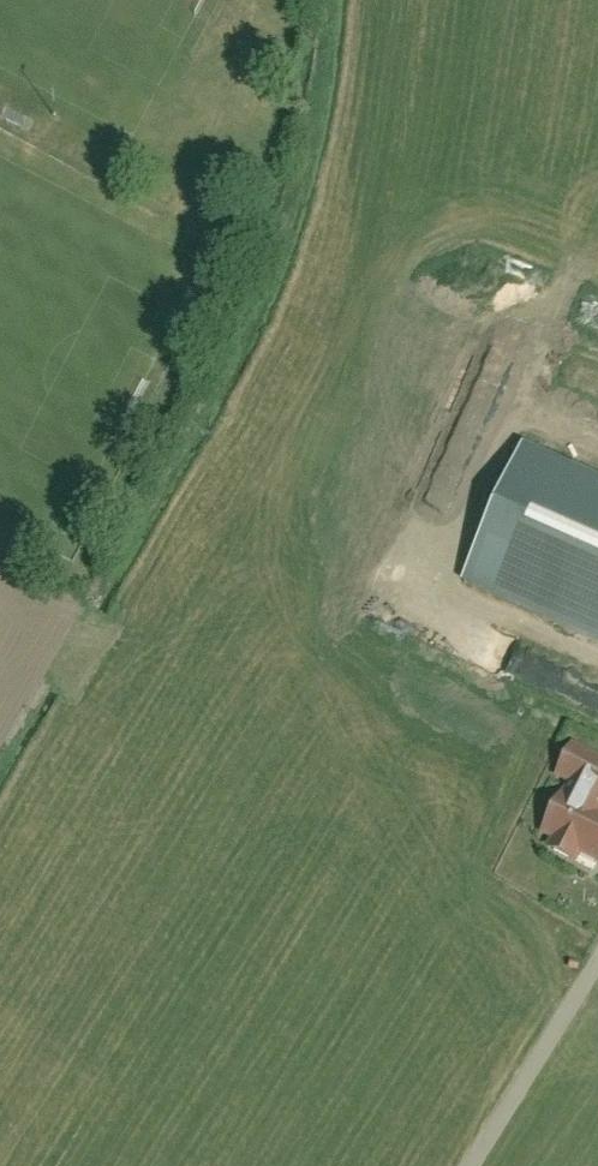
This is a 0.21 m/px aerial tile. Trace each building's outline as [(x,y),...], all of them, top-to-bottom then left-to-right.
[(466,582),(597,640),(597,483),(524,451),(466,582)] [(572,748),(558,776),(571,783),(564,797),(562,796),(544,833),(554,839),(551,845),(554,851),(570,859),(576,857),(582,846),(597,854),(597,761),(572,748)]
